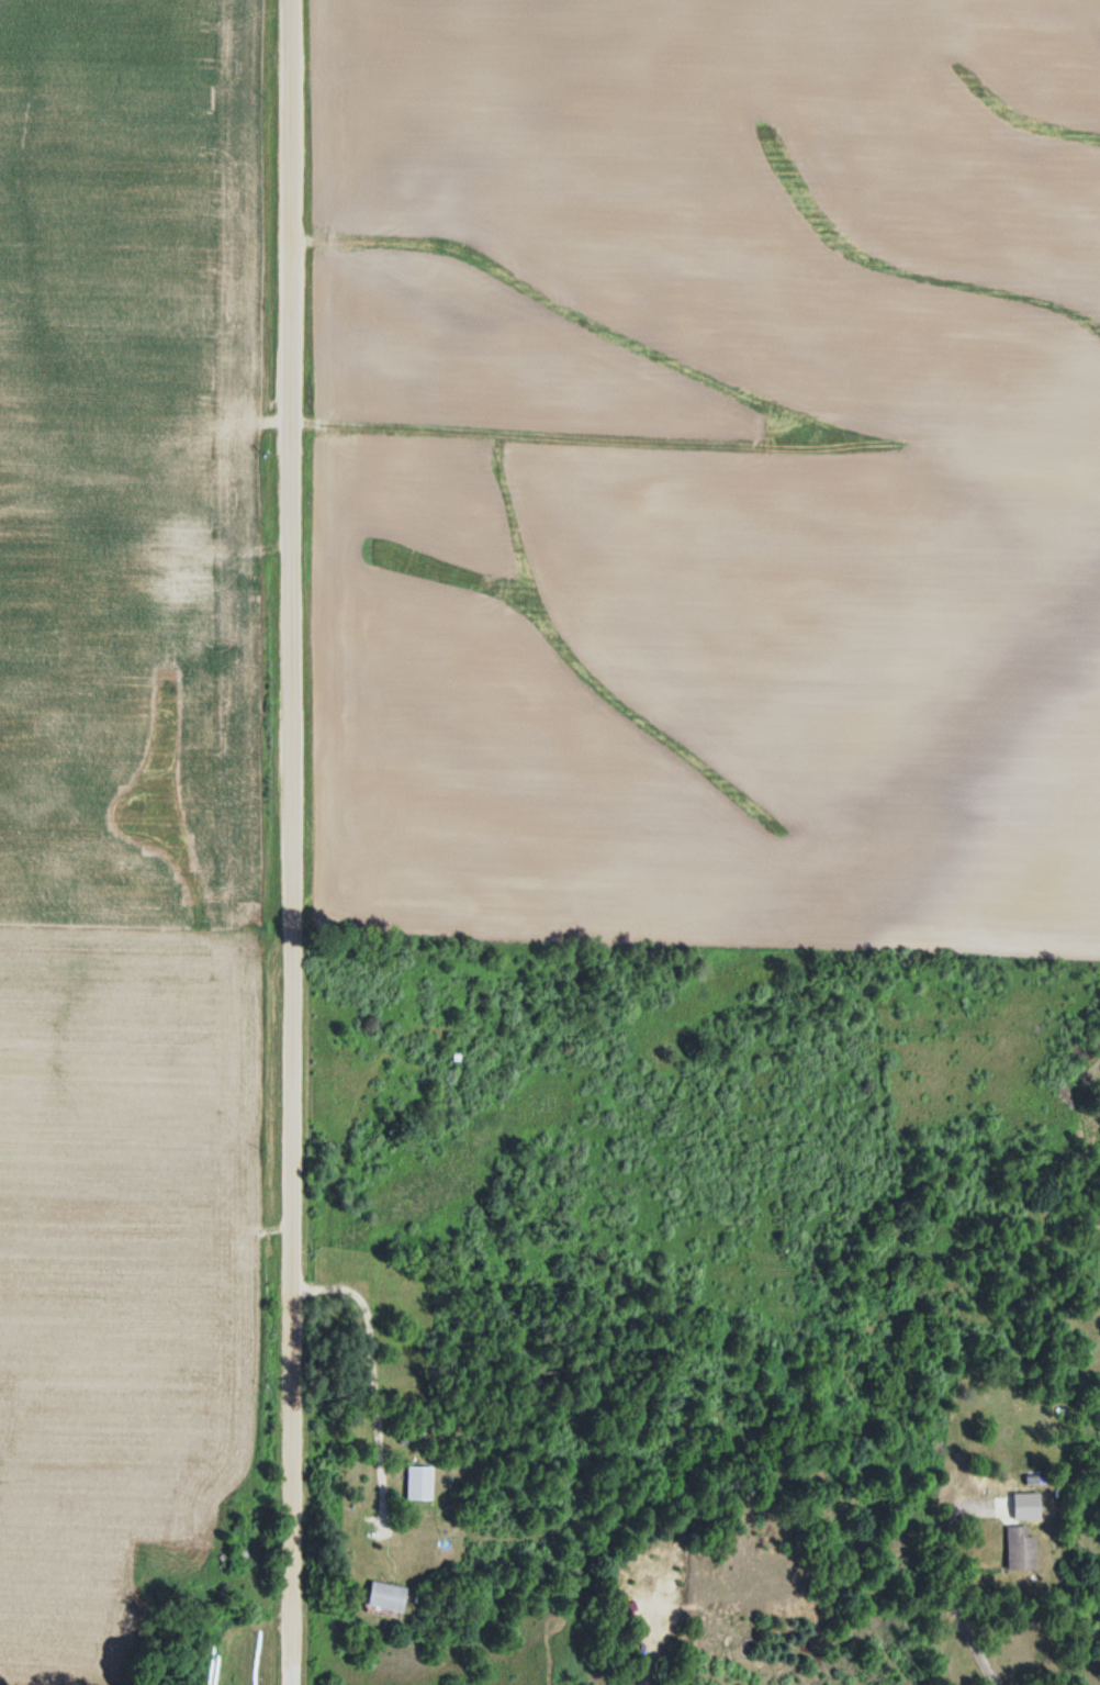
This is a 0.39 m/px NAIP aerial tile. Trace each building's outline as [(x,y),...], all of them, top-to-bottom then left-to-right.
[(405,1500),(430,1500),(430,1466),(405,1466),(405,1500)] [(1032,1535),(1026,1535),(1026,1525),(1004,1525),(1004,1569),(1032,1569),(1032,1535)] [(364,1606),(400,1612),(404,1587),(368,1581),(364,1606)]
